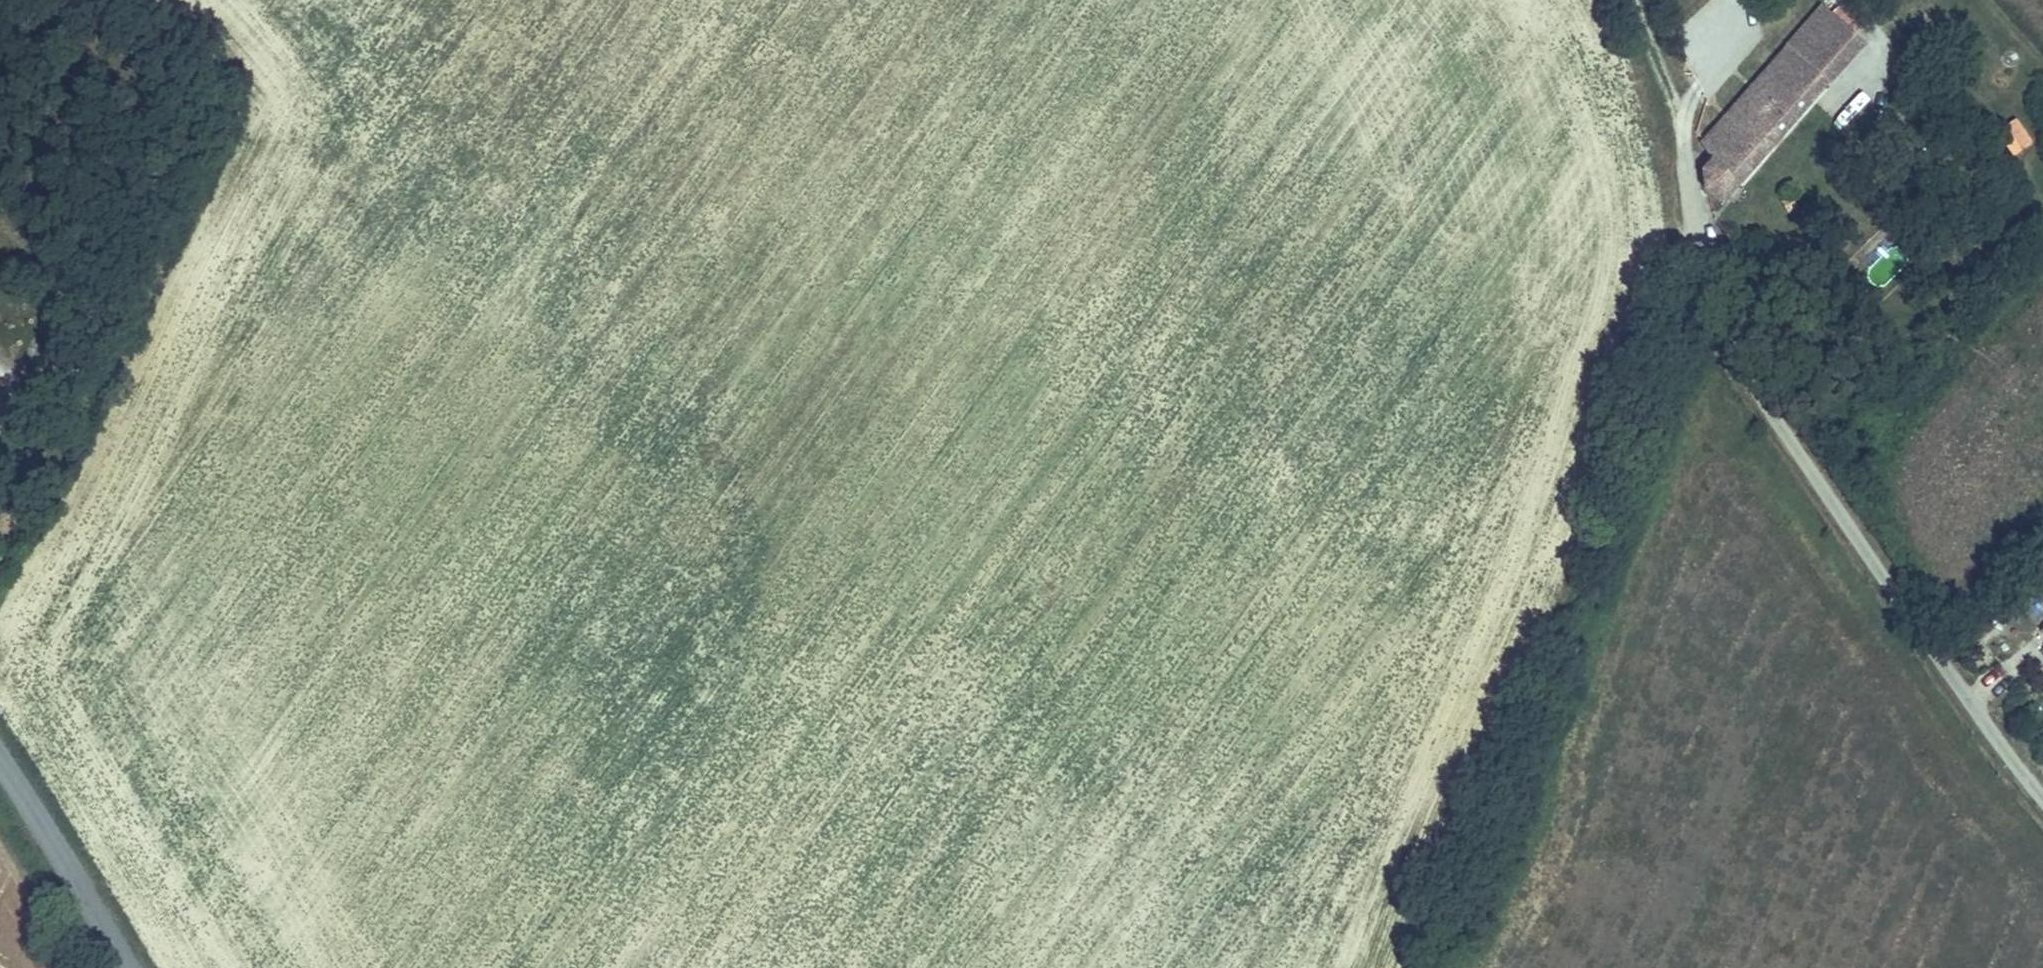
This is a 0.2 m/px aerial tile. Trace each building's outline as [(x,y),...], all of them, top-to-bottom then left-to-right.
[(1771,67),(1822,112),(1868,60),(1820,17),(1771,67)] [(1710,185),(1712,192),(1732,212),(1822,112),(1771,67),(1736,106),(1702,142),(1722,160),(1708,175),(1710,185)]
